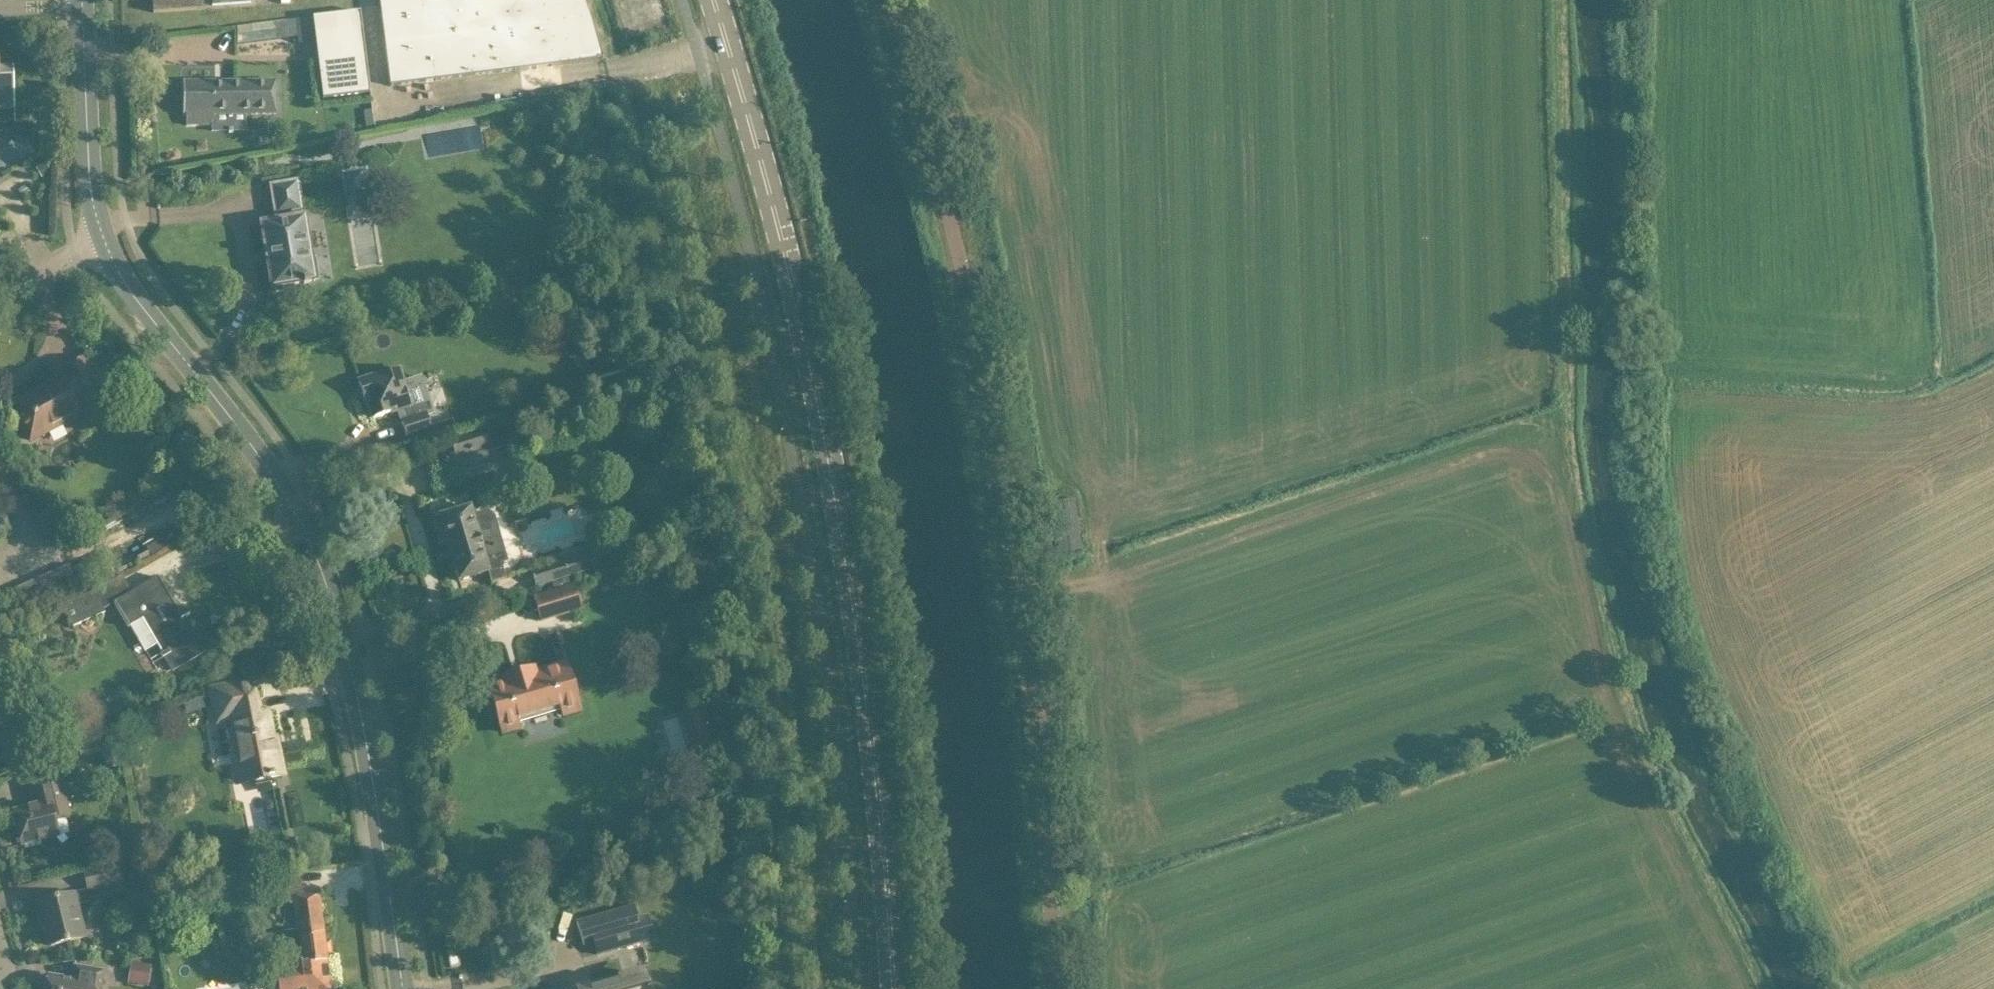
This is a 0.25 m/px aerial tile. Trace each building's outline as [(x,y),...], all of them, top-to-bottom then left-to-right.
[(197,11),(204,10),(204,0),(152,0),(153,14),(197,11)] [(390,85),(602,60),(603,60),(604,60),(585,0),(379,0),(390,85)] [(360,12),(315,17),(318,40),(318,41),(324,97),(369,92),(360,12)] [(311,18),(287,21),(289,37),(297,36),(298,43),(318,41),(318,40),(315,17),(311,18)] [(15,108),(13,69),(0,69),(0,109),(15,108)] [(275,81),(183,82),(183,115),(187,115),(187,125),(214,125),(213,115),(276,114),(275,81)] [(46,163),(36,168),(42,177),(51,172),(46,163)] [(340,172),(346,205),(373,200),(367,167),(340,172)] [(278,221),(261,224),(265,250),(267,263),(272,288),(275,288),(276,292),(294,289),(294,285),(303,283),(304,285),(309,284),(309,282),(315,281),(315,279),(319,278),(316,259),(312,259),(305,217),(303,217),(302,210),(303,210),(299,181),(271,186),(276,214),(277,214),(278,221)] [(10,406),(29,441),(77,415),(84,426),(106,414),(100,404),(108,399),(89,364),(87,365),(84,359),(63,371),(65,376),(10,406)] [(407,438),(426,432),(431,430),(416,382),(404,386),(398,368),(358,381),(365,400),(367,399),(373,418),(398,410),(407,438)] [(482,400),(471,403),(475,419),(487,416),(482,400)] [(485,430),(452,440),(456,456),(486,447),(487,451),(503,446),(496,423),(493,424),(484,427),(485,430)] [(486,447),(456,456),(461,471),(491,462),(487,451),(486,447)] [(174,473),(161,479),(166,489),(179,482),(174,473)] [(1075,501),(1054,503),(1061,551),(1081,549),(1075,501)] [(492,582),(505,579),(502,567),(503,567),(502,563),(508,562),(499,533),(494,534),(493,532),(496,523),(494,516),(487,511),(473,515),(471,507),(440,516),(458,581),(489,572),(492,582)] [(163,535),(147,545),(149,547),(153,555),(169,546),(163,535)] [(590,555),(564,563),(530,572),(535,587),(551,583),(559,580),(594,570),(590,555)] [(130,592),(115,601),(116,603),(129,626),(130,626),(144,651),(156,644),(164,657),(173,672),(205,654),(185,617),(190,615),(187,610),(179,614),(158,577),(140,587),(130,592)] [(572,587),(535,598),(542,619),(579,608),(572,587)] [(105,612),(95,591),(63,605),(72,627),(105,612)] [(503,732),(519,727),(516,716),(560,703),(563,714),(579,710),(565,664),(534,673),(533,669),(504,678),(505,681),(489,686),(503,732)] [(16,672),(8,687),(17,692),(25,678),(16,672)] [(213,694),(208,695),(211,712),(214,727),(233,723),(244,782),(263,779),(282,775),(278,754),(275,755),(266,712),(260,713),(253,680),(212,688),(213,694)] [(0,704),(7,720),(17,715),(11,699),(0,704)] [(681,747),(708,747),(707,707),(678,708),(678,723),(682,723),(682,732),(671,732),(671,742),(681,742),(681,747)] [(22,846),(41,841),(59,836),(54,819),(70,815),(59,773),(28,781),(32,797),(36,796),(38,805),(13,812),(22,846)] [(245,796),(256,835),(272,830),(266,813),(268,812),(262,791),(245,796)] [(275,860),(262,862),(265,874),(277,871),(275,860)] [(88,890),(121,881),(116,863),(83,872),(88,890)] [(278,979),(279,988),(330,988),(317,895),(318,895),(317,893),(303,895),(302,890),(288,892),(289,904),(292,903),(299,951),(300,951),(302,961),(292,963),(293,972),(294,977),(278,979)] [(51,946),(70,941),(84,937),(74,893),(55,898),(36,903),(40,921),(44,920),(51,946)] [(634,906),(577,923),(583,945),(592,942),(596,955),(654,938),(648,916),(638,919),(634,906)] [(457,950),(447,952),(450,967),(460,966),(457,950)] [(131,962),(128,983),(148,986),(151,965),(131,962)] [(94,969),(74,966),(72,980),(48,976),(46,988),(101,988),(104,971),(94,969)] [(646,988),(647,988),(647,987),(646,988),(642,975),(629,979),(622,981),(619,982),(619,981),(618,981),(618,982),(612,983),(611,983),(610,983),(610,984),(598,987),(598,986),(596,987),(595,983),(589,985),(590,988),(589,988),(646,988)]
